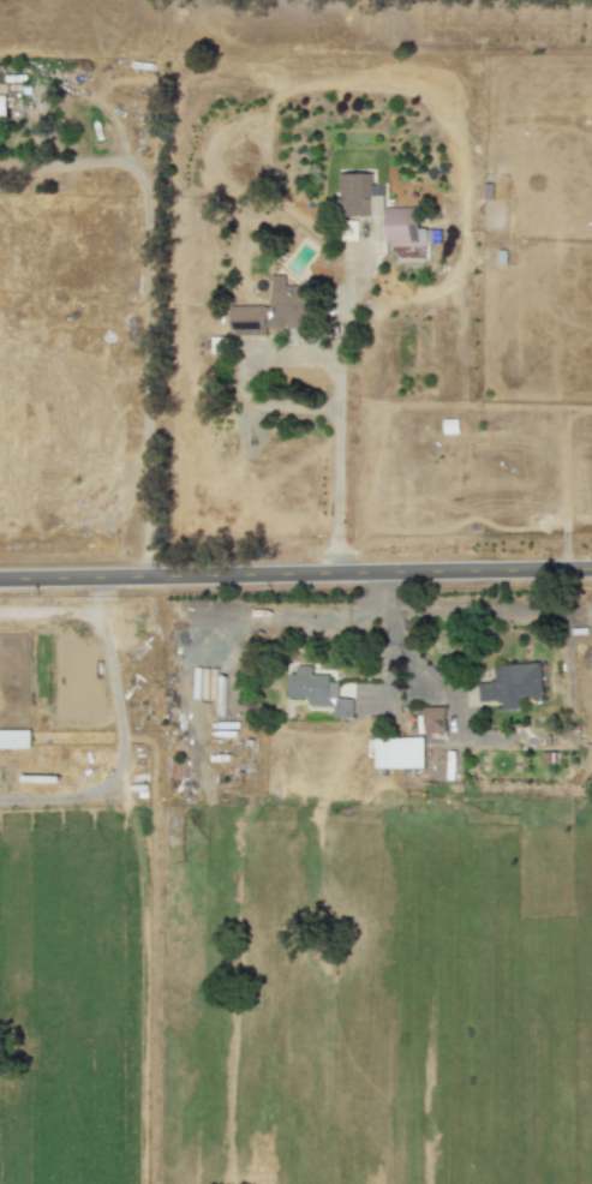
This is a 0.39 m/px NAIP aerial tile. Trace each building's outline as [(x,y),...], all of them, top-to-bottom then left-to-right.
[(0,83),(0,117),(9,117),(8,83),(0,83)] [(340,173),(341,216),(385,215),(384,194),(373,195),(373,172),(340,173)] [(421,207),(386,207),(387,248),(403,248),(403,257),(425,257),(425,242),(432,242),(432,228),(421,228),(421,207)] [(232,335),(267,335),(267,328),(311,327),(311,285),(286,285),(286,275),(272,275),(272,305),(231,305),(232,335)] [(227,336),(211,337),(211,353),(228,352),(227,336)] [(470,418),(455,418),(455,433),(470,432),(470,418)] [(288,697),(308,697),(308,704),(335,705),(334,716),(353,717),(353,698),(339,697),(339,682),(330,682),(330,674),(313,673),(313,664),(289,663),(288,697)] [(543,696),(541,663),(495,665),(496,682),(479,682),(480,701),(502,700),(502,708),(522,708),(521,697),(543,696)] [(424,707),(424,733),(446,732),(446,706),(424,707)] [(31,749),(31,730),(0,730),(0,748),(31,749)] [(424,737),(375,738),(375,768),(425,767),(424,737)]
